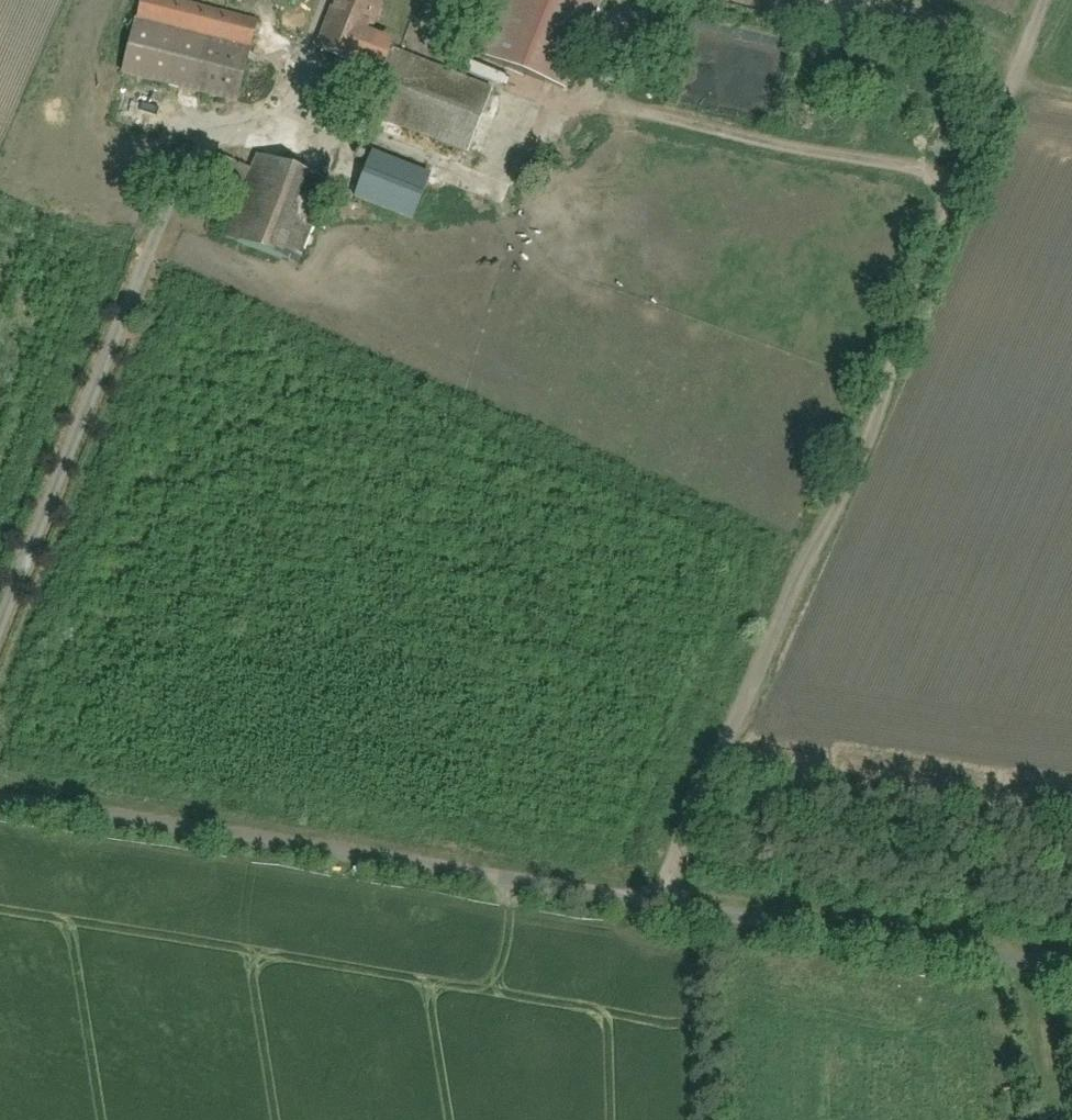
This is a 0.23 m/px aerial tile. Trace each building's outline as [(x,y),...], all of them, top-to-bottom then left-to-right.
[(125,76),(243,114),(270,29),(179,0),(150,0),(125,76)] [(316,51),(391,82),(406,47),(375,34),(389,0),(337,0),(316,51)] [(486,53),(568,93),(614,0),(512,0),(486,53)] [(489,121),(499,93),(412,59),(402,86),(489,121)] [(378,154),(358,196),(419,225),(439,183),(378,154)] [(260,165),(234,239),(296,260),(322,187),(260,165)]
